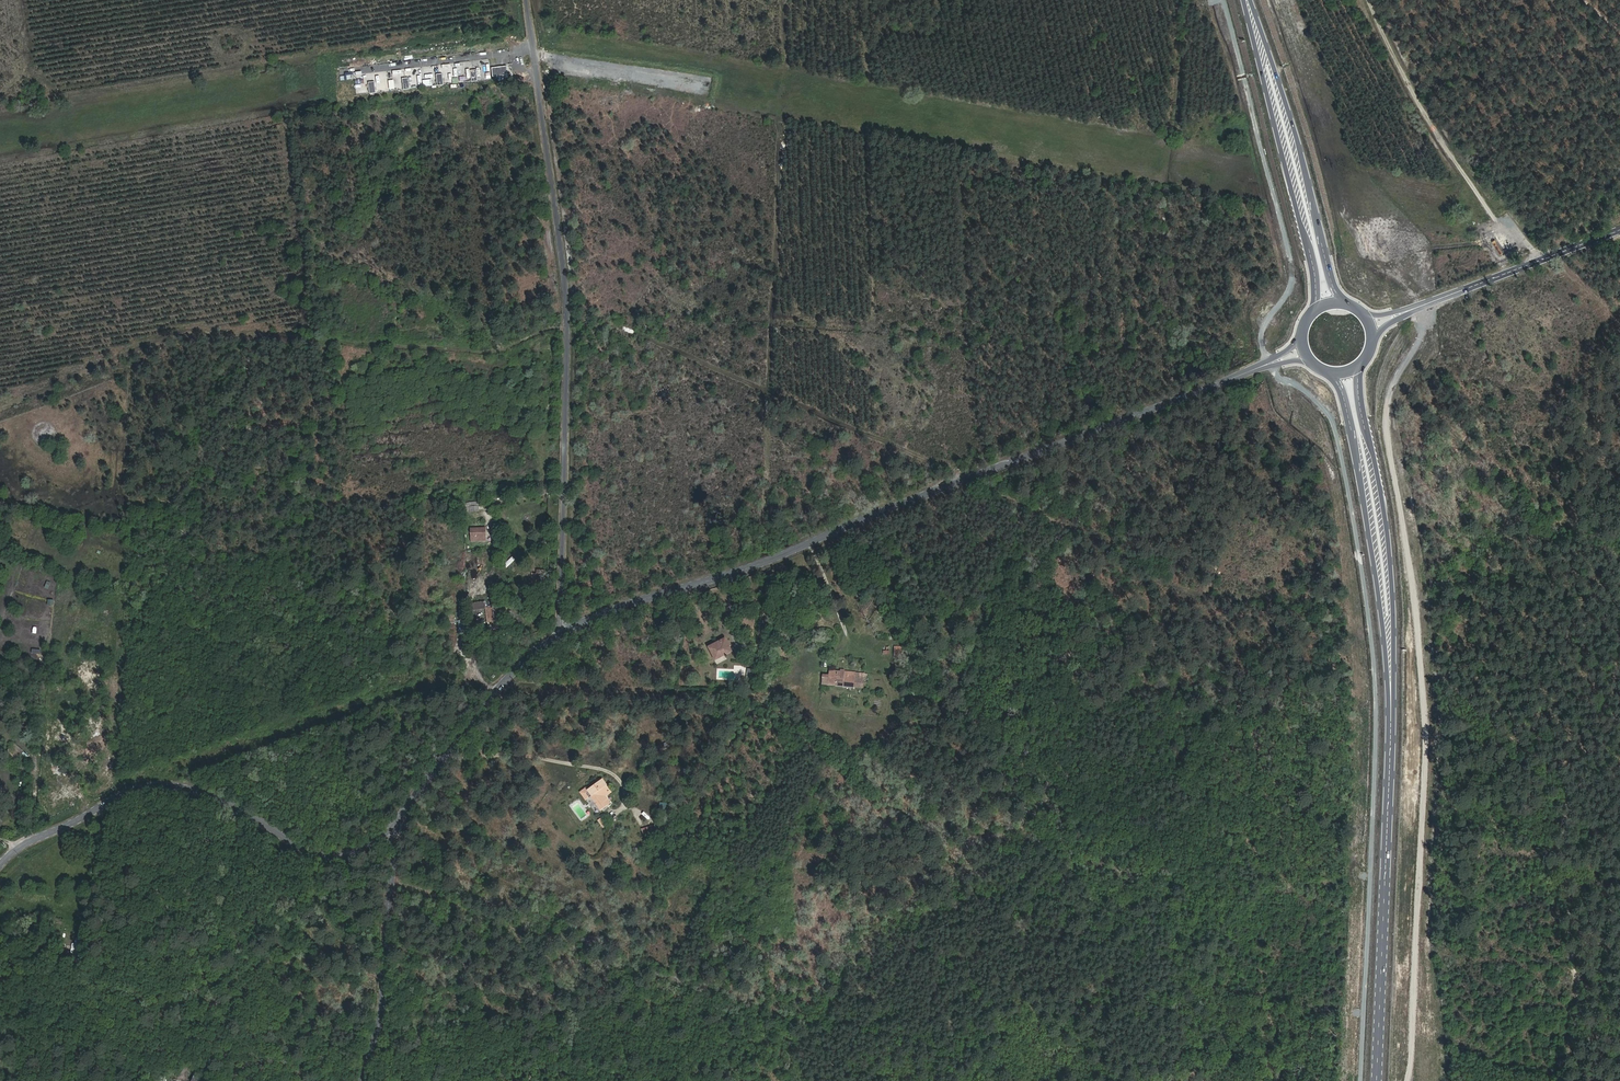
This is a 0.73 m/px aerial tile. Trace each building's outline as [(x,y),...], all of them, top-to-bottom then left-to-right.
[(505,70),(490,71),(491,80),(506,79),(505,70)] [(387,80),(387,85),(389,85),(390,91),(400,90),(400,86),(395,87),(394,79),(387,80)] [(479,501),(466,502),(467,512),(479,511),(479,501)] [(474,535),(471,535),(471,544),(473,544),(483,543),(483,534),(474,535)] [(537,569),(536,572),(532,572),(531,583),(542,584),(543,570),(537,569)] [(500,605),(486,606),(486,601),(474,602),(475,610),(486,609),(487,622),(495,622),(496,627),(501,626),(500,605)] [(711,652),(716,664),(735,656),(730,644),(711,652)] [(745,668),(745,674),(742,674),(741,681),(753,682),(754,669),(745,668)] [(869,675),(835,672),(834,679),(834,686),(865,689),(869,689),(870,675),(869,675)] [(18,760),(24,750),(13,743),(7,753),(18,760)] [(595,782),(586,788),(593,797),(602,810),(611,804),(606,798),(613,792),(602,779),(596,783),(595,782)] [(593,797),(586,788),(581,792),(588,801),(593,797)] [(668,802),(659,802),(659,810),(667,810),(668,802)] [(597,820),(603,828),(608,825),(602,817),(597,820)] [(656,823),(643,828),(645,835),(658,830),(656,823)] [(82,953),(84,940),(76,938),(75,944),(80,945),(79,953),(82,953)]
